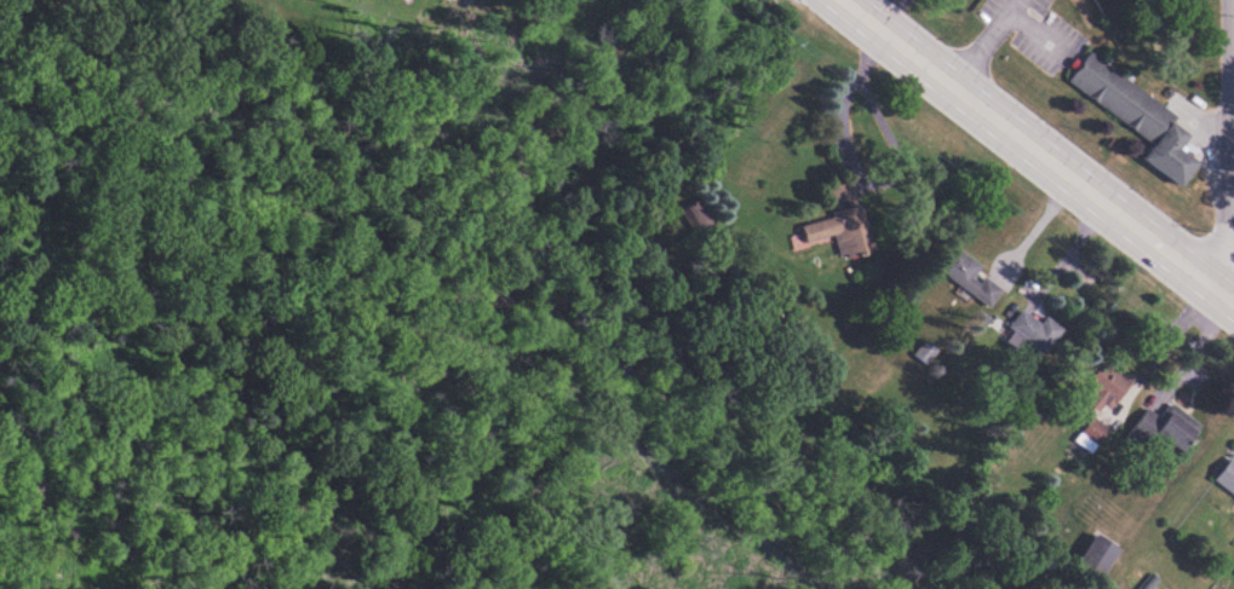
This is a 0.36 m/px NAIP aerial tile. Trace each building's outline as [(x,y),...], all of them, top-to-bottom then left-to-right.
[(1069,84),(1157,145),(1146,161),(1184,186),(1198,166),(1180,153),(1196,131),(1088,56),(1069,84)] [(875,252),(866,208),(802,222),(807,245),(836,239),(841,259),(875,252)] [(983,269),(959,251),(942,272),(990,308),(1002,292),(979,275),(983,269)] [(1041,325),(1023,311),(1010,328),(1045,356),(1064,331),(1048,318),(1041,325)] [(914,355),(925,365),(938,353),(927,342),(914,355)] [(1104,416),(1131,382),(1105,362),(1079,396),(1104,416)] [(1149,410),(1128,435),(1145,449),(1158,434),(1182,453),(1202,429),(1176,408),(1164,423),(1149,410)] [(1111,431),(1095,418),(1076,442),(1092,455),(1111,431)] [(1233,495),(1233,455),(1215,482),(1233,495)] [(1121,547),(1096,533),(1077,566),(1102,580),(1121,547)]
